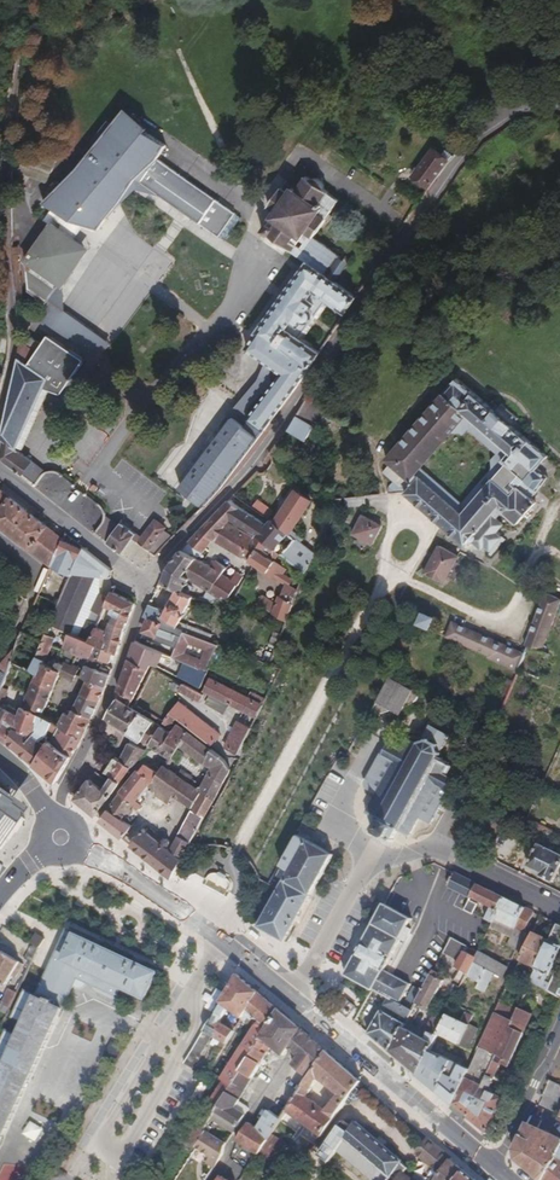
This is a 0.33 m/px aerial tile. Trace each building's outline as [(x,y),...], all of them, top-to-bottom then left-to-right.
[(142,180),(158,157),(168,145),(144,133),(147,127),(125,107),(45,202),(69,220),(99,231),(142,180)] [(430,189),(449,160),(432,149),(413,177),(430,189)] [(158,157),(142,180),(218,232),(234,209),(158,157)] [(295,188),(294,190),(291,188),(287,193),(280,188),(266,207),(274,213),(262,231),(307,263),(322,274),(326,268),(330,271),(333,268),(336,271),(344,260),(314,239),(316,236),(315,235),(321,227),(324,229),(332,217),(329,214),(339,201),(329,194),(329,192),(325,189),(325,187),(324,184),(323,183),(320,180),(319,180),(317,179),(314,179),(311,179),(306,175),(297,188),(295,188)] [(223,236),(240,212),(234,209),(218,232),(223,236)] [(65,287),(91,249),(54,222),(51,226),(86,250),(74,268),(70,273),(62,285),(65,287)] [(62,285),(70,273),(74,268),(86,250),(51,226),(28,259),(31,291),(49,304),(62,285)] [(26,303),(21,254),(20,247),(12,248),(12,251),(13,256),(15,281),(17,305),(26,303)] [(318,355),(297,339),(326,300),(346,314),(356,298),(322,274),(307,263),(257,333),(309,370),(318,355)] [(290,395),(309,370),(257,333),(249,344),(246,349),(281,374),(247,419),(263,432),(272,420),(290,395)] [(32,459),(18,448),(19,444),(46,385),(51,389),(61,396),(84,362),(48,337),(43,344),(33,336),(27,345),(21,341),(17,368),(14,391),(9,413),(5,431),(3,441),(2,446),(1,458),(21,474),(32,459)] [(490,552),(489,553),(493,556),(505,541),(506,539),(502,537),(497,533),(504,525),(498,519),(504,512),(518,525),(537,503),(532,499),(549,477),(538,468),(548,456),(458,377),(386,460),(390,465),(384,472),(394,481),(389,487),(390,494),(404,491),(405,491),(405,492),(405,494),(465,546),(470,541),(482,551),(485,548),(490,552)] [(24,447),(51,389),(46,385),(19,444),(24,447)] [(293,433),(315,401),(308,397),(288,430),(293,433)] [(320,430),(319,429),(322,424),(312,418),(317,403),(315,401),(293,433),(310,444),(312,441),(310,440),(317,430),(319,432),(319,431),(320,430)] [(224,485),(263,432),(247,419),(203,477),(220,490),(224,485)] [(44,474),(47,471),(32,459),(21,474),(36,485),(44,474)] [(289,534),(311,500),(297,490),(274,523),(288,533),(289,534)] [(9,498),(0,491),(0,510),(9,498)] [(363,504),(362,495),(342,497),(343,506),(363,504)] [(336,504),(340,497),(323,498),(323,503),(334,509),(336,504)] [(9,498),(0,510),(0,524),(30,547),(45,527),(9,498)] [(262,539),(257,535),(256,538),(255,537),(230,523),(231,521),(232,520),(242,507),(230,499),(201,530),(200,530),(182,550),(196,558),(182,574),(187,577),(208,590),(217,596),(227,602),(236,585),(237,585),(243,576),(236,571),(230,579),(223,574),(227,568),(215,560),(211,567),(197,557),(214,538),(249,561),(262,539)] [(268,519),(274,511),(262,501),(256,509),(268,519)] [(274,523),(270,520),(267,524),(242,507),(232,520),(257,535),(262,539),(276,549),(288,533),(274,523)] [(137,534),(122,522),(120,524),(105,512),(105,513),(105,514),(105,516),(105,517),(104,519),(104,521),(103,523),(102,524),(100,526),(96,531),(95,532),(122,553),(133,539),(137,534)] [(372,544),(381,525),(363,515),(359,521),(355,519),(351,525),(355,527),(352,533),(372,544)] [(152,543),(165,526),(155,519),(138,542),(148,549),(152,543)] [(0,524),(0,530),(28,552),(31,548),(30,547),(0,524)] [(52,565),(63,540),(45,527),(30,547),(31,548),(52,565)] [(286,569),(274,560),(280,552),(276,549),(262,539),(249,561),(251,562),(267,572),(265,575),(276,581),(277,580),(286,585),(281,597),(279,597),(276,604),(272,613),(282,619),(285,621),(298,590),(289,585),(293,579),(283,573),(286,569)] [(72,575),(83,550),(63,540),(52,565),(50,569),(48,573),(52,575),(55,567),(72,575)] [(307,555),(293,541),(283,554),(298,566),(307,555)] [(156,555),(161,550),(152,543),(148,549),(156,555)] [(445,582),(461,551),(445,543),(443,547),(440,545),(425,573),(444,583),(445,582)] [(84,604),(91,588),(97,576),(112,577),(112,569),(85,548),(83,550),(72,575),(50,624),(68,631),(81,603),(84,604)] [(182,574),(196,558),(182,550),(168,566),(161,581),(174,590),(185,594),(189,585),(185,582),(187,577),(182,574)] [(48,573),(50,569),(45,567),(35,590),(40,592),(48,573)] [(125,629),(135,604),(115,589),(111,597),(108,603),(117,607),(107,628),(98,624),(90,639),(98,642),(94,653),(104,658),(111,661),(114,652),(117,653),(125,629)] [(179,623),(192,597),(185,594),(174,590),(158,622),(208,641),(210,639),(179,623)] [(213,603),(217,596),(208,590),(203,600),(213,603)] [(108,603),(111,597),(101,592),(93,608),(103,613),(108,603)] [(541,652),(559,603),(559,601),(544,593),(523,646),(525,647),(541,652)] [(272,613),(276,604),(263,595),(258,604),(272,613)] [(156,621),(161,610),(148,605),(144,616),(148,618),(156,621)] [(99,622),(103,613),(93,608),(89,618),(99,622)] [(433,627),(436,619),(425,614),(423,614),(418,627),(430,631),(431,629),(432,628),(433,628),(433,627)] [(90,639),(98,624),(99,622),(89,618),(81,635),(85,637),(90,639)] [(171,657),(172,657),(186,665),(204,674),(218,645),(208,641),(158,622),(156,621),(148,618),(143,632),(156,637),(155,640),(175,648),(171,657)] [(32,663),(42,641),(29,635),(34,624),(27,621),(14,651),(13,654),(19,657),(23,650),(30,653),(27,660),(32,663)] [(451,624),(444,639),(486,656),(486,658),(515,671),(523,653),(451,624)] [(81,651),(85,637),(81,635),(71,632),(64,649),(81,651)] [(276,649),(281,635),(277,633),(275,632),(270,647),(276,649)] [(54,686),(63,664),(64,661),(59,659),(57,663),(60,664),(58,668),(45,662),(55,638),(45,634),(42,641),(32,663),(24,683),(30,686),(21,708),(40,717),(41,718),(54,686)] [(94,653),(98,642),(90,639),(85,637),(81,651),(87,652),(85,657),(90,660),(94,653)] [(160,661),(164,653),(140,640),(134,641),(129,658),(149,669),(151,663),(154,658),(160,661)] [(5,674),(13,654),(14,651),(0,664),(0,688),(5,674)] [(268,662),(271,654),(266,652),(263,661),(268,662)] [(101,667),(104,658),(94,653),(90,660),(82,675),(88,679),(106,688),(111,672),(101,667)] [(24,683),(32,663),(27,660),(25,665),(18,662),(19,657),(13,654),(5,674),(24,683)] [(130,707),(149,669),(129,658),(118,690),(121,692),(118,699),(130,707)] [(72,681),(76,670),(63,664),(54,686),(65,691),(70,680),(72,681)] [(200,688),(206,675),(204,674),(186,665),(180,678),(200,688)] [(248,697),(209,677),(202,690),(256,717),(262,704),(248,697)] [(416,704),(418,702),(419,701),(422,695),(392,677),(370,715),(380,717),(393,714),(401,718),(404,711),(407,710),(411,707),(416,704)] [(100,701),(106,688),(88,679),(82,693),(100,701)] [(203,693),(201,692),(183,683),(182,684),(175,680),(172,687),(199,702),(203,693)] [(265,698),(251,692),(248,697),(262,704),(265,698)] [(93,716),(100,701),(82,693),(74,708),(93,716)] [(129,732),(140,713),(130,707),(118,699),(105,718),(129,732)] [(180,702),(163,723),(171,728),(176,718),(212,745),(220,734),(180,702)] [(20,711),(9,703),(6,708),(0,703),(0,735),(10,743),(14,729),(15,728),(20,711)] [(29,734),(40,717),(21,708),(20,711),(15,728),(29,734)] [(83,738),(93,716),(74,708),(71,715),(65,729),(83,738)] [(65,729),(71,715),(66,713),(59,726),(65,729)] [(142,741),(154,722),(140,713),(129,732),(142,741)] [(49,727),(51,723),(49,722),(41,718),(34,730),(44,736),(45,733),(49,727)] [(226,748),(239,754),(244,743),(251,727),(238,721),(226,748)] [(453,778),(443,773),(447,763),(448,763),(449,762),(449,761),(450,760),(449,759),(448,758),(446,757),(445,758),(440,755),(441,753),(442,753),(441,749),(440,749),(447,736),(448,735),(449,734),(449,733),(449,732),(448,732),(448,731),(447,731),(446,730),(446,731),(431,723),(432,723),(431,721),(430,721),(428,721),(428,722),(427,723),(420,738),(419,737),(415,738),(416,741),(407,737),(409,734),(401,730),(398,735),(395,737),(391,743),(389,742),(384,751),(382,752),(365,784),(368,790),(375,794),(374,797),(372,798),(371,800),(370,801),(371,801),(367,808),(366,809),(364,812),(365,812),(364,814),(367,815),(368,814),(376,819),(372,827),(370,828),(369,829),(370,831),(370,832),(371,832),(372,833),(373,833),(374,832),(388,839),(388,841),(390,842),(391,842),(392,841),(393,839),(397,830),(407,835),(408,836),(409,836),(410,836),(411,835),(413,827),(415,825),(416,825),(417,823),(416,822),(419,818),(428,822),(432,821),(436,813),(438,812),(439,809),(439,808),(442,801),(444,801),(445,798),(448,791),(449,791),(450,789),(450,788),(451,786),(452,782),(453,781),(455,780),(455,778),(453,777),(453,778)] [(159,752),(171,733),(154,722),(142,741),(151,747),(159,752)] [(171,762),(182,747),(192,734),(178,723),(171,733),(159,752),(171,762)] [(83,738),(65,729),(59,726),(52,741),(62,747),(60,750),(72,757),(83,738)] [(35,764),(46,742),(44,740),(46,737),(44,736),(34,730),(30,736),(14,729),(10,743),(35,764)] [(220,754),(192,734),(182,747),(185,749),(175,765),(197,778),(202,768),(211,773),(210,776),(223,783),(230,769),(220,754)] [(58,783),(72,757),(60,750),(47,741),(46,742),(35,764),(58,783)] [(151,747),(142,741),(139,746),(148,751),(151,747)] [(131,768),(139,760),(145,755),(148,751),(139,746),(129,742),(121,761),(131,768)] [(110,777),(121,761),(114,758),(105,774),(110,777)] [(111,795),(131,768),(121,761),(110,777),(113,779),(105,790),(111,795)] [(150,786),(159,774),(146,765),(142,771),(138,769),(118,794),(119,795),(137,806),(150,786)] [(213,801),(201,792),(164,768),(159,774),(150,786),(159,791),(156,795),(170,804),(175,797),(193,809),(173,845),(170,844),(171,842),(164,839),(163,840),(147,831),(145,835),(141,833),(132,846),(172,879),(179,865),(213,801)] [(96,816),(111,795),(105,790),(102,788),(108,781),(95,772),(74,799),(96,816)] [(213,801),(223,783),(210,776),(201,792),(213,801)] [(0,791),(0,795),(7,800),(3,806),(0,804),(0,809),(0,810),(0,815),(10,822),(21,805),(0,791)] [(133,812),(137,806),(119,795),(101,820),(123,839),(132,826),(127,822),(128,819),(131,820),(136,813),(133,812)] [(444,834),(454,815),(447,812),(437,830),(444,834)] [(285,943),(333,854),(308,840),(314,828),(304,823),(285,858),(294,863),(277,892),(266,912),(258,927),(285,943)] [(490,854),(506,861),(517,837),(502,830),(490,854)] [(559,868),(559,854),(538,843),(527,866),(541,873),(539,876),(553,883),(559,868)] [(504,898),(454,873),(447,886),(470,897),(464,910),(472,914),(478,901),(490,907),(484,920),(492,924),(494,919),(504,898)] [(518,943),(534,913),(504,898),(494,919),(514,928),(509,939),(518,943)] [(384,971),(401,940),(404,942),(411,929),(408,927),(412,919),(386,904),(346,977),(372,992),(388,1000),(399,1006),(410,985),(384,971)] [(559,949),(559,925),(558,924),(550,940),(537,969),(531,982),(559,996),(559,973),(556,971),(554,974),(551,983),(546,981),(548,975),(550,975),(550,973),(559,949)] [(42,932),(36,928),(33,933),(42,940),(45,934),(42,932)] [(54,1026),(77,977),(118,997),(122,988),(146,999),(158,973),(66,932),(62,942),(36,997),(24,991),(12,1018),(24,1024),(28,1014),(54,1026)] [(537,969),(550,940),(533,932),(520,961),(537,969)] [(37,949),(42,940),(33,933),(27,943),(32,946),(37,949)] [(466,977),(478,952),(451,939),(443,954),(459,962),(456,967),(460,969),(453,984),(455,985),(451,993),(457,996),(466,977)] [(30,964),(37,949),(32,946),(28,953),(27,953),(23,961),(30,964)] [(23,966),(0,951),(0,984),(4,987),(11,976),(15,979),(23,966)] [(507,966),(478,952),(466,977),(478,983),(475,989),(484,993),(494,974),(501,978),(507,966)] [(194,1046),(239,976),(219,960),(206,982),(218,992),(196,1026),(197,1027),(191,1036),(193,1038),(190,1043),(194,1046)] [(428,1011),(444,982),(442,981),(444,977),(433,971),(422,991),(416,1004),(428,1011)] [(551,983),(554,974),(550,973),(550,975),(548,975),(546,981),(551,983)] [(242,1018),(258,993),(239,976),(194,1046),(183,1064),(192,1069),(213,1037),(221,1042),(213,1054),(217,1057),(221,1050),(235,1028),(227,1023),(224,1027),(220,1024),(226,1009),(242,1018)] [(416,1004),(422,991),(414,987),(402,1008),(411,1013),(416,1004)] [(8,1009),(15,994),(7,990),(1,1004),(8,1009)] [(232,1086),(280,1012),(258,993),(242,1018),(240,1021),(242,1023),(245,1019),(247,1021),(249,1018),(256,1023),(219,1081),(221,1083),(194,1126),(192,1125),(183,1139),(187,1142),(194,1147),(196,1148),(197,1146),(206,1132),(203,1130),(210,1119),(228,1093),(238,1101),(242,1093),(232,1086)] [(411,1013),(402,1008),(399,1006),(388,1000),(385,1007),(407,1020),(411,1013)] [(518,1011),(500,1002),(495,1014),(513,1022),(518,1011)] [(356,1024),(367,1031),(380,1009),(368,1003),(356,1024)] [(486,1134),(503,1098),(490,1092),(502,1064),(509,1067),(533,1015),(519,1008),(518,1011),(513,1022),(468,1119),(486,1134)] [(257,1069),(272,1047),(284,1056),(289,1050),(301,1030),(280,1012),(232,1086),(242,1093),(257,1069)] [(402,1028),(404,1025),(381,1013),(369,1035),(390,1052),(402,1028)] [(469,1049),(478,1029),(469,1025),(473,1017),(465,1013),(461,1021),(447,1016),(445,1021),(438,1035),(469,1049)] [(54,1026),(28,1014),(24,1024),(17,1038),(0,1074),(0,1126),(5,1128),(54,1026)] [(468,1119),(513,1022),(495,1014),(469,1070),(452,1105),(460,1112),(468,1119)] [(402,1028),(390,1052),(418,1076),(430,1051),(438,1035),(445,1021),(434,1015),(425,1033),(429,1035),(426,1041),(402,1028)] [(306,1084),(326,1052),(307,1035),(301,1030),(289,1050),(293,1054),(299,1058),(289,1071),(292,1074),(306,1084)] [(17,1038),(5,1032),(0,1044),(0,1074),(17,1038)] [(218,1060),(224,1052),(221,1050),(217,1057),(215,1059),(218,1060)] [(469,1070),(430,1051),(418,1076),(452,1105),(469,1070)] [(321,1137),(343,1106),(360,1081),(326,1052),(306,1084),(287,1112),(321,1137)] [(361,1100),(358,1095),(365,1086),(360,1081),(343,1106),(347,1110),(353,1101),(359,1102),(361,1100)] [(185,1121),(206,1088),(199,1084),(179,1117),(185,1121)] [(234,1134),(249,1110),(238,1102),(238,1101),(228,1093),(210,1119),(234,1134)] [(559,1138),(539,1128),(542,1121),(532,1117),(516,1151),(518,1160),(542,1179),(543,1179),(559,1150),(559,1138)] [(43,1128),(30,1120),(22,1133),(35,1141),(43,1128)] [(355,1123),(351,1128),(343,1122),(321,1152),(330,1159),(337,1152),(368,1179),(411,1179),(404,1175),(409,1169),(402,1163),(403,1162),(355,1123)] [(258,1156),(270,1138),(257,1130),(247,1123),(235,1141),(258,1156)] [(226,1144),(206,1132),(197,1146),(196,1148),(218,1162),(219,1160),(223,1154),(224,1147),(226,1144)] [(272,1168),(287,1145),(272,1135),(270,1138),(258,1156),(257,1158),(272,1168)] [(451,1160),(428,1140),(418,1155),(441,1174),(450,1161),(451,1160)] [(178,1173),(194,1147),(187,1142),(170,1169),(178,1173)] [(543,1179),(559,1179),(559,1150),(543,1179)] [(462,1171),(450,1161),(441,1174),(437,1179),(456,1179),(462,1171)] [(254,1172),(250,1169),(248,1172),(243,1179),(249,1179),(254,1172)] [(465,1172),(462,1171),(456,1179),(475,1179),(465,1172)]
